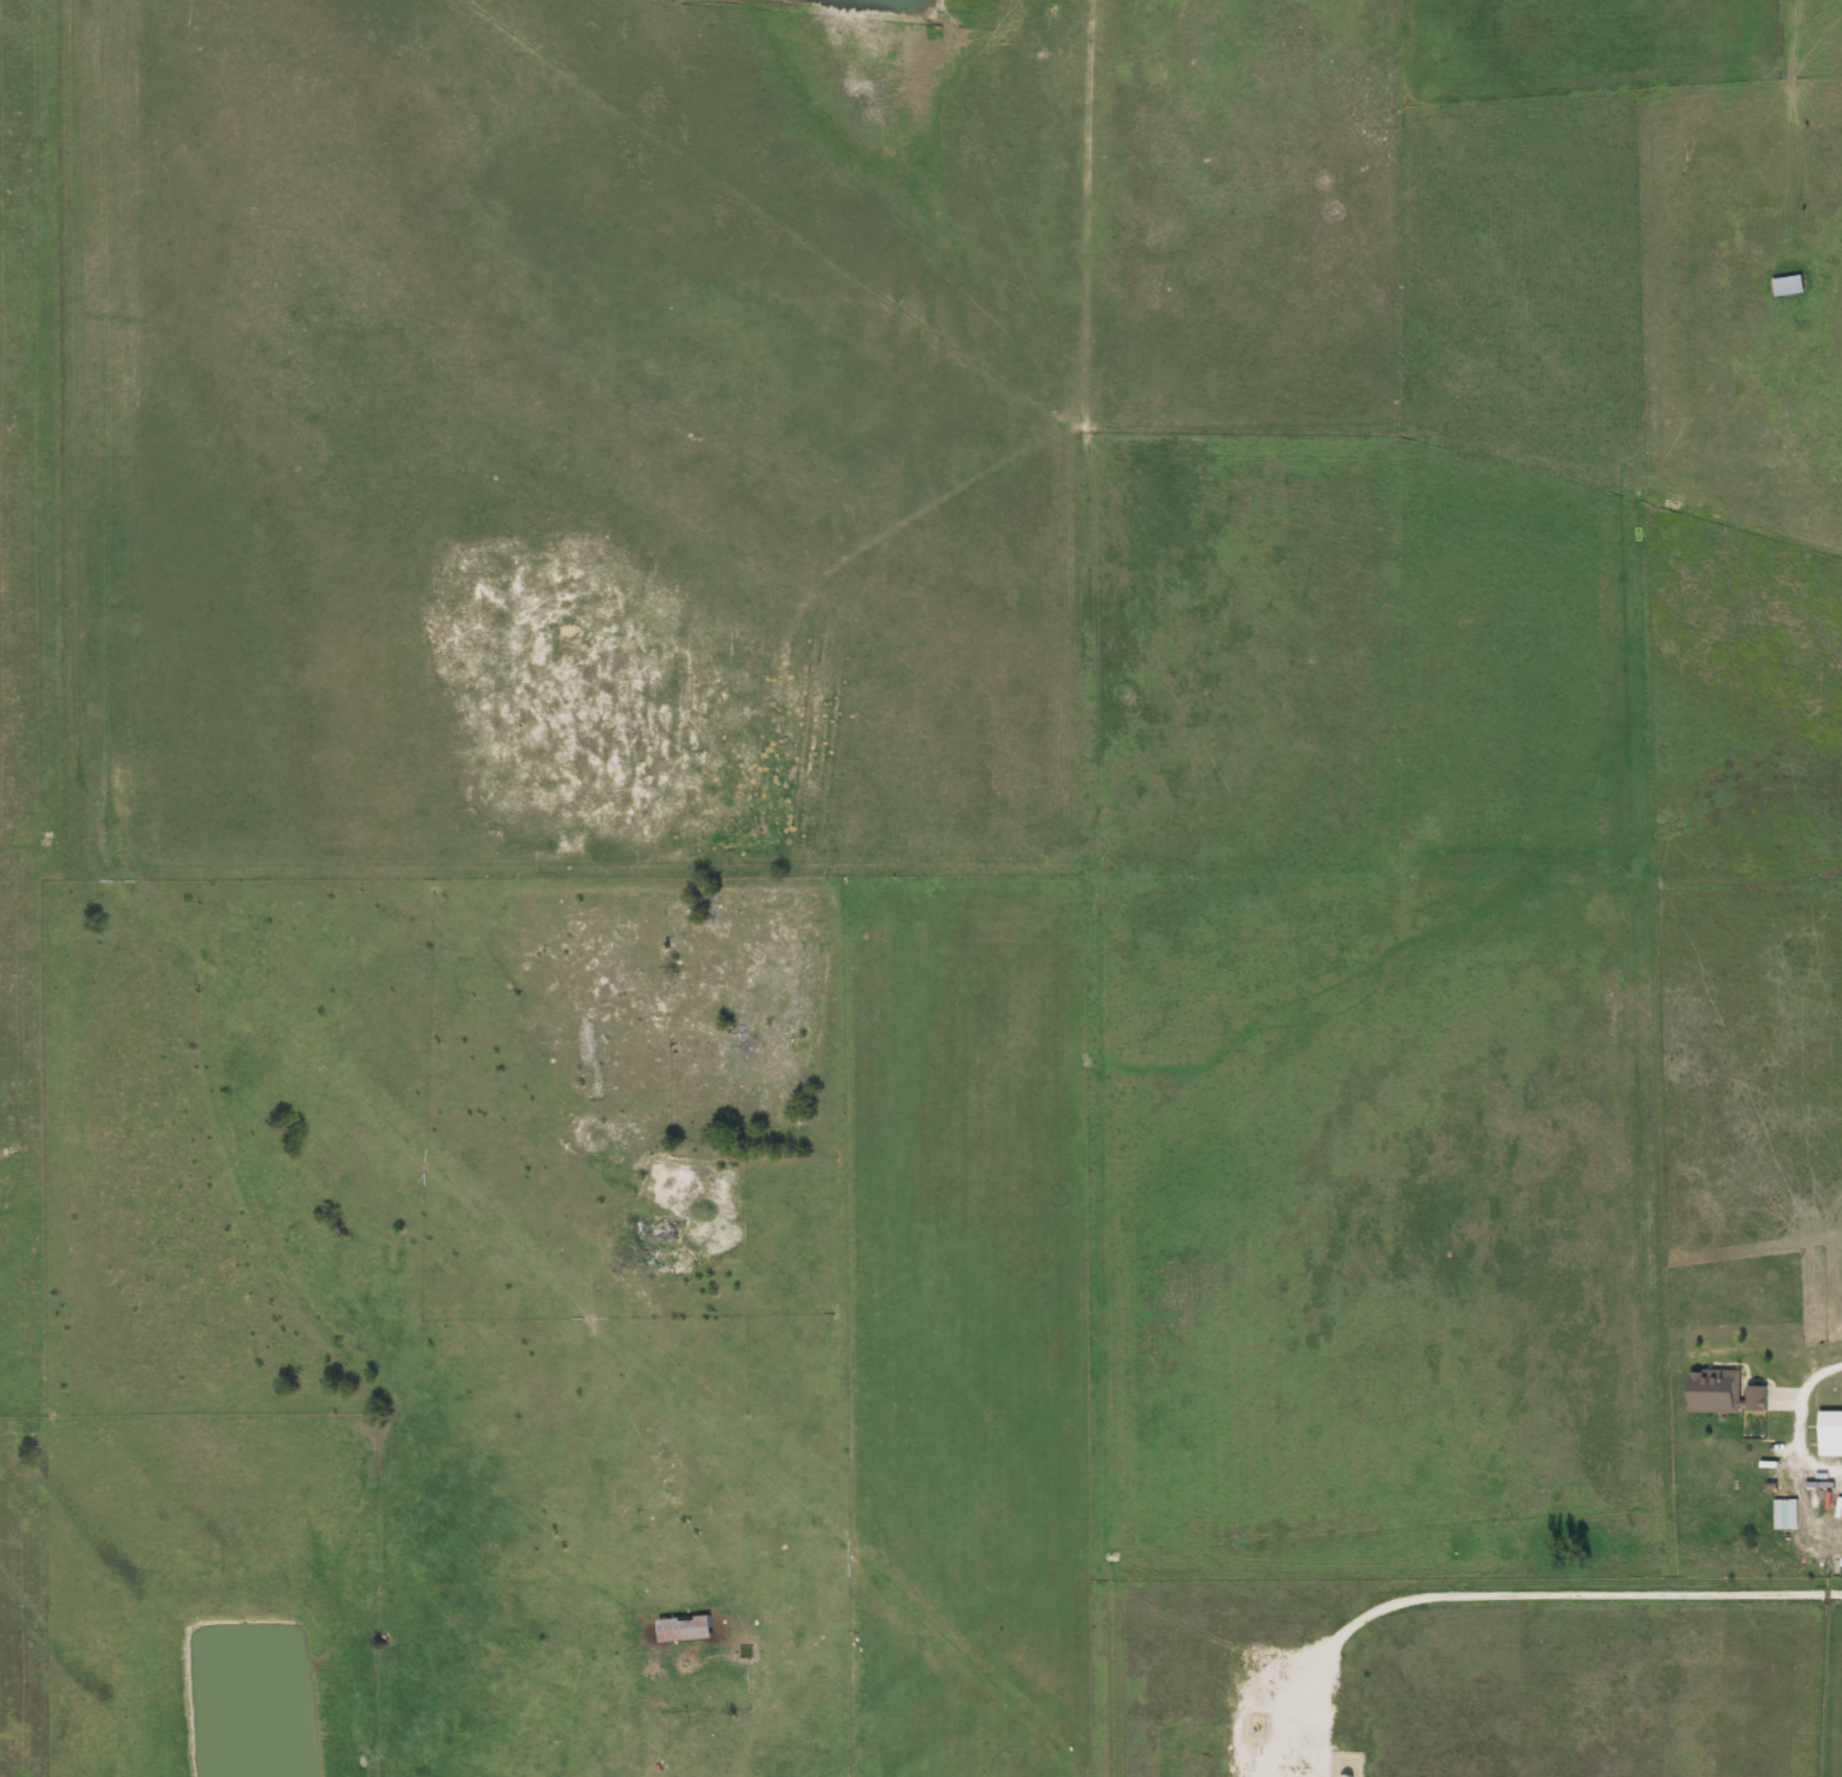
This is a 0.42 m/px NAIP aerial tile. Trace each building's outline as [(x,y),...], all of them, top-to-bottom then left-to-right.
[(1797,294),(1769,296),(1766,279),(1796,276),(1797,294)] [(1734,1370),(1734,1386),(1760,1386),(1760,1412),(1678,1411),(1679,1369),(1734,1370)] [(1811,1412),(1841,1412),(1841,1458),(1811,1458),(1811,1412)] [(1791,1529),(1769,1529),(1769,1501),(1791,1501),(1791,1529)] [(720,1640),(668,1642),(667,1618),(719,1616),(720,1640)]
